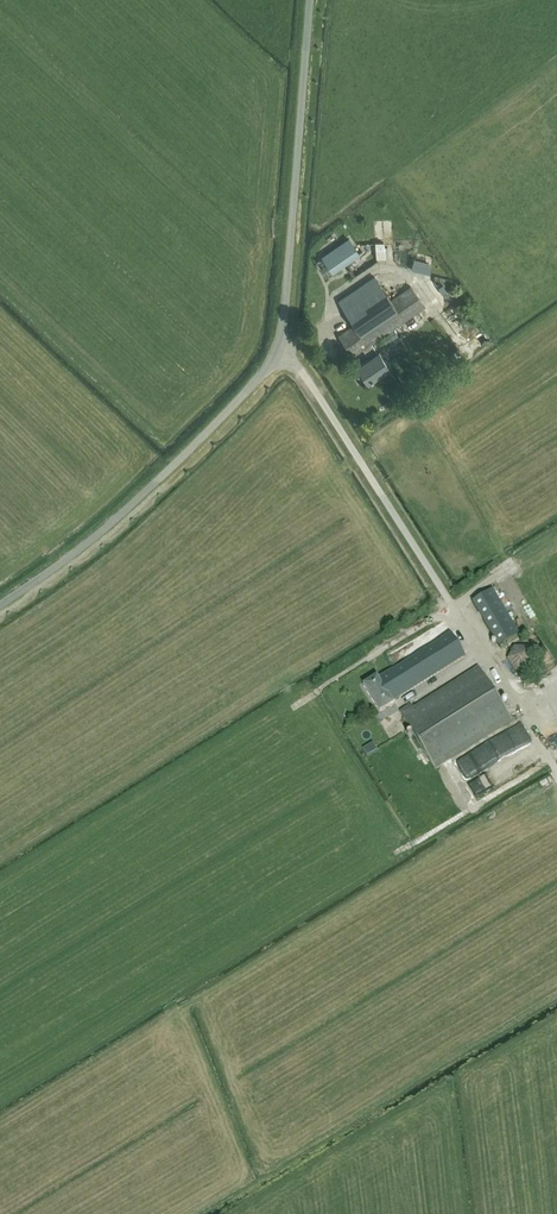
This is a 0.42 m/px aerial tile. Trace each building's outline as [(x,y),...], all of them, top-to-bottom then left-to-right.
[(398,227),(397,213),(380,213),(380,227),(398,227)] [(349,238),(323,256),(333,271),(359,253),(349,238)] [(388,256),(387,246),(384,246),(383,241),(375,242),(377,257),(388,256)] [(426,271),(428,263),(413,259),(411,267),(413,268),(416,268),(426,271)] [(357,366),(368,381),(389,366),(379,352),(378,352),(371,343),(424,307),(410,286),(390,300),(374,276),(339,300),(355,324),(339,335),(353,355),(363,348),(369,358),(357,366)] [(492,590),(472,602),(499,646),(527,629),(516,611),(508,616),(492,590)] [(450,633),(378,678),(377,676),(363,685),(380,712),(394,703),(393,701),(465,656),(450,633)] [(510,652),(518,664),(538,652),(529,639),(510,652)] [(478,667),(401,715),(435,768),(512,720),(478,667)] [(547,718),(551,729),(556,727),(556,714),(547,718)] [(527,718),(477,747),(485,761),(535,731),(527,718)] [(367,742),(371,749),(381,743),(376,736),(367,742)] [(495,780),(547,756),(539,739),(486,764),(486,766),(467,776),(473,790),(495,780)] [(475,750),(458,761),(465,772),(482,762),(475,750)]
